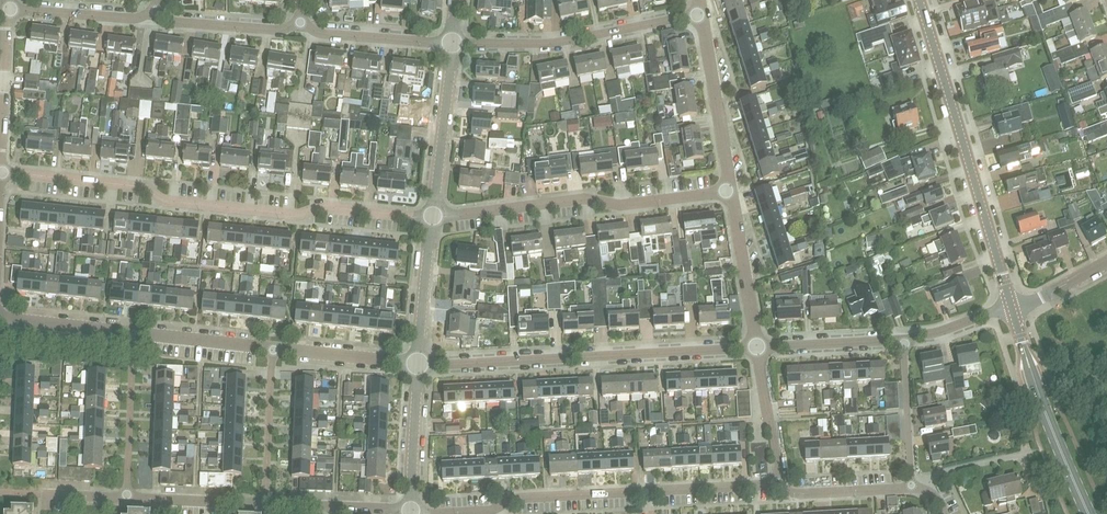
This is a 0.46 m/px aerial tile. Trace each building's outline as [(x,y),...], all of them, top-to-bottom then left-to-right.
[(376,0),(327,0),(327,5),(329,5),(329,7),(330,7),(330,8),(332,8),(333,10),(343,10),(343,8),(351,8),(351,1),(371,0),(371,3),(376,3),(376,1),(376,0)] [(411,0),(376,0),(376,1),(382,2),(381,9),(384,10),(385,11),(389,12),(391,10),(403,12),(404,4),(410,5),(411,0)] [(442,0),(421,0),(420,6),(423,6),(422,14),(434,15),(435,8),(441,8),(442,0)] [(490,13),(491,13),(491,9),(502,10),(501,14),(510,15),(511,3),(509,0),(479,0),(478,12),(483,12),(483,17),(490,18),(490,13)] [(551,0),(528,0),(527,20),(535,20),(535,23),(542,23),(542,21),(543,21),(543,9),(551,9),(551,0)] [(557,2),(560,19),(574,16),(571,0),(565,0),(557,2)] [(588,13),(586,0),(571,0),(574,16),(588,13)] [(611,0),(596,0),(599,11),(613,8),(611,0)] [(627,6),(626,0),(611,0),(613,8),(627,6)] [(727,14),(743,9),(740,0),(722,0),(727,14)] [(906,17),(901,3),(888,7),(885,0),(876,0),(870,2),(873,12),(872,12),(877,27),(906,17)] [(981,0),(979,0),(956,6),(960,19),(984,12),(997,9),(995,0),(994,0),(982,3),(981,0)] [(1031,3),(1038,22),(1060,14),(1058,8),(1042,13),(1037,1),(1031,3)] [(853,5),(855,11),(861,9),(859,3),(853,5)] [(759,4),(750,7),(752,12),(761,10),(759,4)] [(747,24),(743,9),(727,14),(731,29),(747,24)] [(984,12),(960,19),(963,32),(987,25),(988,25),(1001,22),(997,9),(984,12)] [(1070,17),(1072,24),(1063,28),(1066,34),(1090,25),(1086,11),(1076,15),(1070,17)] [(1060,14),(1038,22),(1042,31),(1047,29),(1046,27),(1062,21),(1060,14)] [(731,29),(736,44),(752,39),(747,24),(731,29)] [(896,55),(916,49),(913,41),(911,41),(909,34),(897,38),(897,36),(892,37),(888,24),(855,36),(857,42),(859,42),(863,52),(872,49),(871,44),(883,40),(885,48),(893,46),(896,55)] [(1068,41),(1075,38),(1077,37),(1080,44),(1056,53),(1052,42),(1047,44),(1053,61),(1058,59),(1086,48),(1084,42),(1095,38),(1090,25),(1066,34),(1068,41)] [(1001,26),(982,31),(984,38),(1003,33),(1001,26)] [(37,55),(36,62),(42,62),(43,52),(46,29),(33,27),(31,41),(27,41),(25,53),(37,55)] [(48,53),(50,53),(57,54),(60,31),(46,29),(43,52),(42,62),(47,63),(48,53)] [(1042,31),(1035,34),(1039,43),(1045,41),(1042,31)] [(75,67),(80,68),(84,35),(71,33),(69,48),(76,49),(75,56),(76,56),(75,67)] [(762,42),(770,40),(768,34),(760,37),(762,42)] [(80,68),(85,68),(87,58),(88,58),(89,51),(96,52),(98,37),(84,35),(80,68)] [(164,72),(170,39),(156,37),(154,53),(154,57),(161,59),(158,77),(164,78),(165,73),(164,72)] [(119,62),(120,55),(122,40),(111,39),(109,38),(106,54),(113,55),(112,62),(113,62),(112,72),(117,72),(119,62)] [(663,47),(667,46),(670,60),(686,57),(684,43),(678,44),(677,38),(662,40),(663,47)] [(183,41),(170,39),(164,72),(165,73),(170,73),(172,63),(173,63),(174,56),(181,57),(183,41)] [(736,44),(741,59),(757,54),(752,39),(736,44)] [(988,53),(1007,48),(1005,41),(986,46),(984,39),(966,44),(970,58),(988,53)] [(123,73),(124,64),(126,64),(127,56),(134,57),(136,42),(122,40),(120,55),(119,62),(117,72),(123,73)] [(202,78),(207,45),(194,43),(191,58),(198,60),(197,65),(199,65),(197,77),(202,78)] [(221,47),(207,45),(202,78),(200,86),(206,87),(209,68),(210,68),(210,66),(217,67),(221,47)] [(647,48),(650,63),(650,65),(657,64),(654,47),(647,48)] [(985,87),(999,83),(1002,90),(1010,88),(1004,65),(1009,63),(1010,66),(1020,63),(1020,60),(1021,60),(1017,47),(991,55),(994,67),(981,71),(983,78),(980,79),(982,87),(985,86),(985,87)] [(1090,61),(1083,63),(1086,70),(1093,67),(1106,62),(1106,50),(1106,47),(1090,53),(1093,60),(1090,61)] [(625,51),(628,67),(643,64),(640,48),(625,51)] [(1089,55),(1086,48),(1058,59),(1061,66),(1089,55)] [(229,82),(240,84),(245,51),(232,49),(230,65),(235,66),(234,73),(224,72),(221,90),(228,91),(229,82)] [(907,67),(918,64),(916,56),(918,55),(916,49),(896,55),(898,63),(891,65),(895,78),(883,81),(886,89),(904,84),(901,71),(907,69),(907,67)] [(330,52),(316,50),(315,62),(309,61),(307,74),(321,76),(320,83),(326,84),(327,74),(328,67),(330,52)] [(259,53),(245,51),(240,84),(245,85),(247,75),(248,75),(249,68),(256,69),(259,53)] [(630,74),(628,67),(625,51),(611,54),(614,70),(616,69),(617,77),(630,74)] [(344,54),(330,52),(328,67),(342,69),(344,54)] [(741,59),(746,74),(762,69),(759,62),(762,61),(763,59),(761,53),(757,54),(741,59)] [(272,89),(278,90),(283,57),(269,54),(267,70),(265,78),(274,79),(272,89)] [(283,57),(278,90),(283,91),(284,81),(286,81),(287,74),(294,75),(297,59),(296,59),(297,56),(289,54),(288,58),(283,57)] [(358,89),(363,90),(368,57),(354,55),(352,71),(359,72),(358,78),(360,78),(358,89)] [(602,55),(588,58),(591,74),(606,72),(602,55)] [(381,59),(368,57),(363,90),(369,90),(370,80),(371,80),(372,74),(379,75),(381,59)] [(672,74),(689,72),(686,57),(670,60),(672,74)] [(591,74),(588,58),(574,61),(577,77),(591,74)] [(154,60),(147,59),(145,74),(152,75),(154,60)] [(397,84),(402,84),(403,78),(405,62),(392,61),(389,83),(397,85),(397,84)] [(419,64),(405,62),(403,78),(402,84),(408,85),(422,88),(425,72),(418,71),(419,64)] [(1093,67),(1086,70),(1088,77),(1098,73),(1100,80),(1106,77),(1106,62),(1093,67)] [(554,82),(568,79),(565,63),(551,66),(554,82)] [(499,66),(477,64),(476,78),(498,80),(506,80),(507,67),(499,66)] [(771,72),(779,70),(778,64),(769,67),(771,72)] [(106,67),(99,66),(98,77),(105,78),(106,67)] [(554,82),(551,66),(537,68),(541,92),(556,89),(554,82)] [(1043,69),(1052,94),(1061,91),(1052,66),(1043,69)] [(766,84),(762,69),(746,74),(750,89),(766,84)] [(183,86),(189,87),(191,72),(185,71),(183,84),(183,86)] [(219,89),(221,74),(212,72),(210,87),(219,89)] [(24,82),(38,84),(39,76),(24,74),(24,82)] [(344,92),(346,77),(339,76),(337,91),(344,92)] [(652,76),(645,77),(648,93),(649,93),(655,92),(654,85),(653,79),(652,76)] [(669,83),(670,83),(669,76),(653,79),(654,85),(669,83)] [(94,97),(97,81),(88,80),(85,96),(94,97)] [(251,95),(258,96),(260,81),(253,80),(251,95)] [(260,81),(258,96),(265,97),(268,82),(260,81)] [(619,81),(612,82),(615,99),(623,97),(619,81)] [(37,91),(38,84),(24,82),(23,90),(37,91)] [(612,82),(606,84),(609,100),(615,99),(612,82)] [(1070,98),(1094,89),(1092,82),(1067,92),(1070,98)] [(183,86),(183,84),(174,83),(171,104),(180,106),(183,86)] [(669,83),(654,85),(655,92),(670,90),(669,83)] [(516,86),(502,85),(501,93),(516,94),(516,86)] [(373,100),(381,101),(383,87),(375,86),(373,100)] [(677,103),(693,101),(691,86),(674,89),(677,103)] [(501,106),(502,99),(494,98),(495,89),(475,87),(474,104),(501,106)] [(582,89),(575,90),(579,106),(585,105),(582,89)] [(1094,89),(1070,98),(1072,104),(1097,95),(1094,89)] [(14,90),(13,99),(22,99),(44,101),(45,93),(23,91),(14,90)] [(569,91),(572,107),(579,106),(575,90),(569,91)] [(1106,106),(1106,91),(1100,94),(1103,101),(1095,104),(1098,110),(1106,106)] [(401,97),(400,105),(405,106),(408,106),(409,98),(406,98),(401,97)] [(534,114),(536,98),(529,97),(527,113),(534,114)] [(739,103),(744,119),(760,114),(755,98),(739,103)] [(121,99),(120,112),(126,113),(127,108),(139,109),(140,101),(134,101),(128,100),(121,99)] [(389,101),(381,100),(378,123),(385,125),(389,101)] [(138,117),(152,119),(153,109),(165,111),(165,104),(152,103),(146,102),(140,101),(139,109),(138,117)] [(679,118),(696,115),(693,101),(677,103),(679,118)] [(785,101),(774,104),(767,106),(768,112),(776,109),(786,106),(785,101)] [(613,104),(602,105),(602,113),(614,112),(613,104)] [(1000,136),(1021,130),(1019,124),(1032,121),(1027,104),(1001,112),(1003,117),(996,120),(1000,136)] [(359,122),(361,107),(343,105),(340,121),(359,122)] [(177,106),(174,135),(181,136),(184,106),(177,106)] [(188,137),(189,122),(191,107),(184,106),(181,136),(188,137)] [(897,131),(918,125),(917,122),(918,120),(917,118),(916,117),(915,113),(915,112),(914,110),(913,109),(912,106),(892,112),(897,131)] [(1098,110),(1100,116),(1106,113),(1106,106),(1098,110)] [(778,115),(776,109),(768,112),(770,117),(778,115)] [(518,111),(498,110),(497,120),(518,121),(518,111)] [(54,134),(60,135),(61,130),(62,114),(56,114),(54,134)] [(62,114),(61,130),(68,130),(70,115),(62,114)] [(287,115),(278,114),(277,124),(286,126),(287,115)] [(360,114),(359,122),(377,124),(378,116),(360,114)] [(744,119),(749,134),(765,129),(760,114),(744,119)] [(314,115),(314,127),(321,128),(322,116),(314,115)] [(473,115),(473,116),(471,116),(470,125),(472,125),(472,135),(481,136),(481,131),(490,132),(491,116),(473,115)] [(594,129),(602,128),(601,118),(592,119),(594,129)] [(211,133),(218,134),(220,120),(212,119),(211,133)] [(677,125),(676,119),(660,122),(661,128),(677,125)] [(36,130),(28,129),(25,130),(23,132),(23,135),(25,137),(27,138),(26,152),(39,153),(43,121),(37,120),(36,130)] [(90,159),(91,143),(84,143),(86,120),(80,120),(79,125),(80,125),(77,157),(90,159)] [(220,120),(218,134),(227,135),(229,121),(220,120)] [(53,155),(54,139),(47,138),(48,132),(47,131),(48,121),(43,121),(39,153),(53,155)] [(339,144),(338,153),(347,154),(350,122),(341,121),(339,144)] [(567,123),(568,134),(578,132),(576,121),(567,123)] [(1093,134),(1106,128),(1106,123),(1106,121),(1082,130),(1084,137),(1093,133),(1093,134)] [(257,138),(258,129),(258,124),(250,123),(249,137),(257,138)] [(63,156),(77,157),(80,125),(79,125),(72,124),(71,135),(72,135),(71,141),(64,141),(63,156)] [(390,137),(397,138),(397,134),(411,135),(412,127),(409,127),(397,126),(391,125),(390,137)] [(678,133),(677,125),(661,128),(662,136),(678,133)] [(155,143),(147,142),(145,158),(159,160),(163,126),(157,126),(155,143)] [(163,126),(159,160),(173,161),(174,145),(167,145),(169,127),(163,126)] [(1093,134),(1095,139),(1106,135),(1106,128),(1093,134)] [(110,139),(109,145),(102,144),(100,160),(114,161),(115,146),(117,129),(112,129),(111,139),(110,139)] [(117,129),(115,146),(114,161),(119,162),(119,163),(119,164),(125,165),(126,164),(126,163),(127,163),(129,145),(130,146),(131,138),(123,137),(123,130),(117,129)] [(258,129),(257,138),(256,145),(263,145),(264,130),(258,129)] [(749,134),(753,149),(769,144),(765,129),(749,134)] [(183,162),(196,164),(200,131),(194,130),(193,141),(192,141),(191,147),(184,147),(183,162)] [(688,146),(701,144),(698,130),(682,132),(684,147),(688,146)] [(204,131),(200,131),(196,164),(202,164),(202,165),(203,167),(209,167),(210,166),(211,149),(204,149),(205,142),(203,142),(204,131)] [(309,145),(308,148),(320,150),(322,134),(310,133),(309,145)] [(397,138),(397,141),(404,142),(410,143),(410,142),(411,135),(397,134),(397,138)] [(776,137),(778,142),(786,140),(784,134),(776,137)] [(661,143),(663,143),(661,135),(653,135),(654,146),(651,146),(649,149),(649,151),(640,152),(642,169),(657,168),(656,160),(663,159),(661,143)] [(257,170),(271,172),(272,172),(275,139),(269,138),(268,149),(267,149),(266,156),(259,155),(257,170)] [(284,173),(285,167),(287,151),(278,150),(280,140),(275,139),(272,172),(284,173)] [(507,141),(489,140),(489,148),(507,149),(507,141)] [(396,146),(394,159),(395,159),(402,160),(404,147),(403,147),(404,142),(397,141),(396,146)] [(1032,157),(1046,153),(1043,142),(1036,144),(1035,142),(997,153),(1001,167),(1019,162),(1018,157),(1031,153),(1032,157)] [(330,159),(337,160),(338,153),(339,144),(331,143),(330,159)] [(627,171),(642,169),(640,152),(639,143),(632,144),(630,146),(631,147),(618,149),(620,165),(626,164),(627,171)] [(703,158),(701,144),(688,146),(684,147),(678,148),(681,162),(703,158)] [(753,149),(758,164),(774,159),(769,144),(753,149)] [(484,163),(486,147),(464,145),(462,161),(484,163)] [(780,151),(782,157),(790,154),(799,151),(797,146),(780,151)] [(593,152),(594,158),(596,175),(612,173),(611,166),(617,165),(615,149),(593,152)] [(670,149),(664,150),(666,165),(667,165),(669,176),(680,174),(679,167),(676,167),(675,163),(673,163),(670,149)] [(220,166),(234,168),(235,152),(222,151),(220,166)] [(287,151),(285,167),(292,168),(293,152),(287,151)] [(865,170),(885,161),(881,151),(860,160),(865,170)] [(247,169),(249,153),(235,152),(234,168),(247,169)] [(329,185),(331,170),(323,169),(324,163),(325,163),(326,152),(320,152),(319,156),(316,184),(329,185)] [(594,158),(593,152),(572,155),(574,171),(581,170),(582,177),(596,175),(594,158)] [(339,186),(354,188),(358,155),(351,154),(350,164),(349,164),(342,163),(339,186)] [(931,166),(930,162),(931,161),(930,155),(928,156),(928,154),(921,156),(920,155),(901,161),(898,157),(882,164),(890,182),(904,176),(904,174),(931,166)] [(316,184),(319,156),(313,155),(311,167),(304,166),(302,182),(316,184)] [(367,189),(368,174),(362,173),(363,166),(362,166),(363,156),(358,155),(354,188),(367,189)] [(559,182),(559,180),(566,179),(565,172),(572,171),(570,155),(548,158),(549,164),(548,164),(551,181),(552,181),(552,183),(553,183),(558,183),(559,182)] [(1050,165),(1058,162),(1056,156),(1048,159),(1050,165)] [(809,157),(794,162),(796,168),(811,163),(809,157)] [(395,159),(394,159),(389,159),(388,169),(379,168),(377,190),(391,192),(395,159)] [(401,171),(402,160),(395,159),(391,192),(404,193),(406,178),(407,172),(401,171)] [(779,174),(774,159),(758,164),(760,171),(757,172),(760,179),(763,179),(779,174)] [(540,160),(533,161),(533,160),(526,161),(528,177),(535,176),(536,183),(543,182),(543,184),(544,185),(549,184),(550,183),(550,181),(551,181),(548,164),(540,165),(540,160)] [(904,174),(904,176),(905,179),(917,176),(919,183),(928,181),(928,179),(935,177),(934,175),(935,175),(934,169),(932,170),(931,166),(904,174)] [(1038,183),(1046,180),(1043,167),(1004,178),(1008,193),(1025,188),(1024,183),(1037,179),(1038,183)] [(461,173),(460,188),(479,191),(480,183),(488,184),(489,177),(489,176),(495,177),(495,172),(491,171),(489,171),(481,170),(481,175),(461,173)] [(519,186),(520,174),(506,173),(505,184),(519,186)] [(942,198),(944,197),(941,191),(940,192),(937,186),(905,198),(908,205),(924,199),(927,205),(943,199),(942,198)] [(909,195),(906,187),(879,197),(882,205),(909,195)] [(775,204),(770,188),(754,193),(759,209),(775,204)] [(1086,193),(1092,205),(1100,200),(1096,191),(1086,193)] [(1020,197),(1022,206),(1040,201),(1037,192),(1020,197)] [(785,207),(806,201),(804,195),(791,199),(783,202),(785,207)] [(875,209),(882,206),(879,199),(872,202),(875,209)] [(775,204),(759,209),(764,224),(780,219),(775,204)] [(1069,211),(1073,221),(1080,218),(1075,204),(1068,207),(1069,211)] [(20,223),(34,225),(36,206),(22,205),(20,223)] [(40,233),(41,225),(48,226),(50,208),(36,206),(34,225),(33,231),(33,240),(32,248),(38,248),(39,241),(40,233)] [(913,217),(924,212),(922,206),(911,211),(913,217)] [(64,209),(50,208),(48,226),(62,228),(64,209)] [(62,228),(75,229),(78,211),(64,209),(62,228)] [(913,227),(922,223),(923,226),(932,222),(935,230),(952,223),(951,220),(952,217),(949,217),(946,209),(921,219),(919,215),(910,219),(913,227)] [(82,246),(81,253),(87,254),(87,246),(88,238),(89,231),(91,212),(78,211),(75,229),(83,230),(82,237),(81,246),(82,246)] [(1075,225),(1073,221),(1069,211),(1063,213),(1066,220),(1057,222),(1060,230),(1075,225)] [(105,214),(91,212),(89,231),(103,232),(105,214)] [(1039,228),(1047,226),(1044,218),(1037,221),(1034,213),(1016,219),(1021,235),(1040,229),(1039,228)] [(684,218),(683,218),(685,234),(693,233),(695,244),(701,243),(700,232),(699,230),(698,216),(691,217),(691,215),(689,214),(685,214),(684,216),(684,218)] [(713,214),(698,216),(699,230),(700,232),(701,243),(702,251),(709,249),(708,240),(716,239),(715,230),(713,214)] [(115,243),(109,243),(108,256),(125,258),(126,250),(128,235),(130,216),(116,215),(114,233),(121,234),(120,243),(121,243),(121,250),(115,249),(115,243)] [(906,215),(897,218),(900,228),(909,225),(906,215)] [(1091,245),(1105,237),(1093,215),(1085,219),(1089,225),(1082,229),(1091,245)] [(134,242),(135,236),(141,236),(143,218),(130,216),(128,235),(126,250),(132,251),(133,242),(134,242)] [(141,236),(155,238),(157,220),(143,218),(141,236)] [(670,219),(655,221),(659,252),(664,251),(663,245),(665,245),(664,237),(672,236),(670,219)] [(769,239),(784,234),(780,219),(764,224),(769,239)] [(159,254),(161,239),(169,239),(171,221),(157,220),(155,238),(154,245),(153,254),(159,254)] [(640,223),(642,240),(650,238),(651,246),(652,246),(653,252),(659,252),(655,221),(649,222),(648,220),(640,221),(641,223),(640,223)] [(169,239),(182,241),(184,223),(171,221),(169,239)] [(188,249),(189,242),(197,243),(199,224),(184,223),(182,241),(180,257),(186,257),(187,249),(188,249)] [(798,223),(791,225),(792,231),(800,229),(798,223)] [(214,251),(215,252),(214,260),(220,261),(221,252),(221,245),(223,227),(209,225),(207,244),(214,244),(214,251)] [(614,251),(615,251),(622,250),(621,242),(628,241),(626,225),(612,227),(614,251)] [(221,245),(235,247),(237,228),(223,227),(221,245)] [(597,229),(599,245),(607,244),(608,254),(615,254),(615,251),(614,251),(612,227),(597,229)] [(249,248),(251,230),(237,228),(235,247),(249,248)] [(263,250),(265,231),(251,230),(249,248),(248,255),(254,256),(255,256),(256,249),(263,250)] [(1053,249),(1068,244),(1063,230),(1048,235),(1050,242),(1026,250),(1031,264),(1046,259),(1046,261),(1056,258),(1053,249)] [(263,250),(276,251),(278,233),(265,231),(263,250)] [(571,251),(572,262),(579,261),(577,250),(586,249),(583,231),(569,233),(571,251)] [(280,268),(282,252),(290,252),(292,234),(278,233),(276,251),(275,258),(274,267),(280,268)] [(571,251),(569,233),(554,235),(556,253),(563,252),(565,265),(572,264),(572,262),(571,251)] [(789,249),(784,234),(769,239),(773,254),(789,249)] [(946,253),(961,247),(956,234),(932,243),(936,254),(930,256),(932,261),(938,258),(938,256),(945,253),(946,253)] [(300,254),(314,255),(316,237),(302,235),(300,254)] [(321,256),(328,257),(330,239),(316,237),(314,255),(314,262),(313,270),(319,271),(319,263),(320,263),(321,256)] [(540,237),(526,238),(528,256),(542,254),(540,237)] [(681,256),(679,242),(679,237),(672,238),(674,257),(681,256)] [(514,265),(513,258),(521,257),(523,270),(530,269),(528,256),(526,238),(511,240),(512,253),(505,254),(505,261),(506,266),(513,265),(514,265)] [(344,240),(330,239),(328,257),(327,263),(327,264),(326,273),(332,273),(334,257),(342,258),(344,240)] [(342,258),(349,259),(348,275),(353,275),(354,267),(355,260),(357,242),(344,240),(342,258)] [(679,242),(681,256),(684,274),(693,273),(691,261),(689,261),(686,241),(679,242)] [(105,256),(106,243),(100,242),(98,255),(105,256)] [(355,260),(369,261),(371,243),(357,242),(355,260)] [(375,270),(376,270),(375,278),(381,279),(384,245),(371,243),(369,261),(376,262),(375,270)] [(505,261),(505,254),(504,243),(497,244),(499,264),(496,264),(497,273),(503,274),(506,274),(506,266),(505,261)] [(636,247),(636,243),(629,244),(631,262),(638,261),(636,247)] [(799,252),(807,250),(805,244),(797,246),(789,249),(773,254),(778,269),(794,264),(791,256),(799,253),(799,252)] [(387,279),(388,270),(389,263),(396,264),(398,246),(384,245),(381,279),(387,279)] [(636,247),(638,261),(639,268),(646,267),(646,266),(643,246),(636,247)] [(951,266),(966,260),(961,247),(946,253),(945,253),(938,256),(938,258),(940,262),(948,259),(951,266)] [(457,264),(470,266),(470,270),(483,271),(485,251),(459,248),(457,264)] [(595,271),(603,270),(600,252),(593,253),(595,271)] [(34,270),(36,255),(25,253),(24,260),(29,261),(28,270),(34,270)] [(59,297),(61,279),(60,279),(61,272),(61,273),(62,264),(63,253),(57,253),(54,278),(47,278),(45,295),(59,297)] [(589,272),(595,271),(593,253),(586,254),(589,272)] [(872,258),(873,265),(888,263),(886,255),(872,258)] [(557,259),(550,260),(552,276),(552,280),(559,279),(557,259)] [(157,269),(158,261),(149,260),(148,267),(157,269)] [(550,260),(543,261),(545,276),(552,276),(550,260)] [(705,271),(722,270),(721,263),(704,264),(705,271)] [(513,265),(506,266),(506,274),(507,274),(508,289),(514,288),(516,288),(516,285),(514,285),(513,265)] [(646,267),(639,268),(640,275),(649,274),(659,274),(659,265),(648,266),(646,266),(646,267)] [(942,272),(945,280),(962,273),(959,265),(942,272)] [(31,294),(33,276),(21,275),(22,267),(12,266),(10,283),(18,284),(17,292),(31,294)] [(780,276),(783,283),(802,276),(802,273),(802,269),(780,276)] [(126,286),(127,280),(128,271),(122,270),(121,275),(119,275),(118,286),(112,285),(110,303),(123,304),(125,286),(126,286)] [(503,274),(497,273),(481,272),(481,279),(502,281),(503,274)] [(802,273),(802,276),(803,297),(811,297),(810,273),(802,273)] [(473,286),(474,277),(456,275),(454,290),(480,292),(480,287),(473,286)] [(651,282),(648,275),(641,278),(644,285),(651,282)] [(31,294),(45,295),(47,278),(33,276),(31,294)] [(59,297),(72,298),(74,281),(61,279),(59,297)] [(952,304),(971,297),(964,279),(931,292),(936,303),(949,298),(952,304)] [(609,331),(623,330),(623,314),(622,314),(608,315),(608,308),(607,308),(605,280),(598,280),(599,294),(599,303),(600,308),(601,325),(608,325),(609,331)] [(72,298),(86,300),(88,282),(74,281),(72,298)] [(100,301),(102,284),(88,282),(86,300),(100,301)] [(139,288),(137,306),(151,307),(153,289),(153,283),(148,283),(146,282),(146,289),(139,288)] [(241,284),(239,299),(232,298),(230,316),(243,317),(247,285),(241,284)] [(548,311),(554,310),(553,284),(546,284),(547,310),(548,311)] [(559,284),(553,284),(554,310),(561,310),(559,284)] [(259,301),(252,300),(253,294),(252,294),(253,285),(247,285),(243,317),(257,319),(259,301)] [(139,288),(126,286),(125,286),(123,304),(137,306),(139,288)] [(267,295),(266,302),(259,301),(257,319),(270,321),(274,288),(268,287),(267,295)] [(848,300),(854,317),(863,313),(864,317),(878,311),(869,287),(855,292),(857,297),(848,300)] [(284,322),(286,304),(280,304),(281,297),(279,296),(280,288),(274,288),(270,321),(284,322)] [(151,307),(164,309),(166,291),(153,289),(151,307)] [(360,291),(354,290),(354,297),(352,311),(350,329),(364,331),(366,313),(358,312),(360,291)] [(480,292),(454,290),(453,303),(476,306),(476,301),(479,301),(479,297),(480,292)] [(164,309),(178,310),(180,293),(166,291),(164,309)] [(309,325),(323,326),(325,308),(318,308),(319,301),(318,301),(319,293),(313,292),(312,301),(311,307),(309,325)] [(192,312),(194,294),(180,293),(178,310),(192,312)] [(202,313),(216,314),(218,296),(204,295),(202,313)] [(728,308),(728,301),(720,301),(719,295),(712,295),(713,309),(714,325),(729,324),(728,308)] [(216,314),(230,316),(232,298),(218,296),(216,314)] [(348,296),(346,311),(338,310),(336,328),(350,329),(352,311),(354,297),(348,296)] [(799,311),(804,311),(803,296),(791,297),(792,303),(777,304),(777,313),(775,313),(775,319),(778,319),(778,321),(800,320),(799,311)] [(837,315),(841,315),(840,305),(837,306),(836,296),(826,297),(826,301),(811,302),(812,319),(838,318),(837,315)] [(896,299),(888,301),(892,313),(894,319),(902,317),(896,299)] [(623,314),(623,330),(638,329),(637,313),(630,314),(630,311),(630,301),(622,301),(622,314),(623,314)] [(668,311),(667,301),(660,302),(661,311),(653,312),(654,328),(669,327),(668,311)] [(884,315),(892,313),(888,301),(885,302),(885,301),(879,303),(879,304),(880,304),(884,315)] [(295,323),(309,325),(311,307),(297,305),(295,323)] [(477,312),(478,312),(499,314),(500,307),(478,305),(477,312)] [(578,332),(577,307),(570,308),(570,315),(571,315),(572,317),(563,317),(563,333),(578,332)] [(584,307),(577,307),(578,332),(593,332),(592,309),(593,309),(593,307),(584,307)] [(338,310),(325,308),(323,326),(336,328),(338,310)] [(714,325),(713,309),(699,310),(699,326),(714,325)] [(533,335),(548,334),(547,312),(544,310),(531,311),(533,335)] [(669,327),(684,326),(683,310),(668,311),(669,327)] [(517,317),(517,320),(518,336),(533,335),(531,311),(525,311),(525,316),(517,317)] [(504,315),(499,314),(478,312),(478,319),(503,322),(504,315)] [(364,331),(377,332),(379,314),(366,313),(364,331)] [(391,334),(393,316),(379,314),(377,332),(391,334)] [(447,324),(446,338),(462,339),(462,336),(474,337),(475,321),(451,318),(451,325),(447,324)] [(959,376),(962,375),(981,372),(979,364),(978,364),(975,347),(956,351),(959,367),(958,367),(959,376)] [(939,354),(920,358),(923,374),(922,374),(924,384),(945,380),(943,370),(942,370),(939,354)] [(869,365),(870,382),(884,382),(883,364),(869,365)] [(855,366),(856,383),(870,382),(869,365),(855,366)] [(828,367),(829,385),(843,384),(842,366),(828,367)] [(842,366),(843,384),(856,383),(855,366),(842,366)] [(815,368),(815,385),(829,385),(828,367),(815,368)] [(953,383),(956,400),(963,399),(964,399),(962,390),(965,389),(962,375),(959,376),(958,367),(950,368),(953,383)] [(16,382),(34,383),(34,369),(17,368),(16,382)] [(802,386),(801,368),(787,369),(788,387),(802,386)] [(801,368),(802,386),(815,385),(815,368),(801,368)] [(238,370),(221,369),(221,378),(227,378),(227,393),(245,394),(246,378),(237,378),(238,370)] [(88,372),(87,386),(105,387),(106,372),(88,372)] [(721,373),(722,391),(736,390),(735,372),(721,373)] [(707,374),(708,392),(722,391),(721,373),(707,374)] [(156,390),(174,391),(174,375),(156,374),(156,390)] [(680,375),(681,394),(694,393),(693,374),(680,375)] [(693,374),(694,393),(708,392),(707,374),(693,374)] [(682,409),(681,400),(681,394),(680,375),(666,376),(667,395),(674,394),(674,401),(675,401),(676,409),(682,409)] [(642,377),(643,395),(657,394),(656,376),(642,377)] [(642,377),(629,378),(630,396),(643,395),(642,377)] [(615,379),(616,397),(630,396),(629,378),(615,379)] [(616,397),(615,379),(601,379),(602,398),(616,397)] [(295,380),(295,395),(313,396),(313,381),(295,380)] [(586,398),(592,398),(591,380),(578,381),(579,399),(579,406),(580,414),(586,414),(585,405),(586,405),(586,398)] [(564,382),(565,400),(579,399),(578,381),(564,382)] [(33,397),(34,383),(16,382),(15,396),(33,397)] [(537,383),(538,401),(552,400),(550,382),(537,383)] [(550,382),(552,400),(565,400),(564,382),(550,382)] [(352,397),(353,384),(345,383),(344,396),(352,397)] [(371,383),(371,397),(388,398),(389,384),(371,383)] [(539,417),(538,407),(538,401),(537,383),(523,384),(524,402),(530,402),(531,408),(532,408),(533,417),(539,417)] [(956,400),(953,383),(945,385),(948,402),(956,400)] [(513,384),(499,385),(500,403),(500,410),(506,410),(506,403),(514,403),(513,384)] [(485,386),(486,404),(500,403),(499,385),(485,386)] [(87,386),(87,400),(104,400),(105,387),(87,386)] [(471,387),(472,405),(486,404),(485,386),(471,387)] [(443,388),(444,406),(452,406),(452,413),(453,413),(453,422),(459,421),(459,412),(458,406),(457,387),(443,388)] [(457,387),(458,406),(472,405),(471,387),(457,387)] [(155,404),(173,404),(174,391),(156,390),(155,404)] [(226,407),(244,407),(245,394),(227,393),(226,407)] [(802,393),(797,394),(797,408),(809,407),(808,401),(803,401),(802,393)] [(295,395),(294,409),(312,409),(313,396),(295,395)] [(33,411),(33,397),(15,396),(15,410),(33,411)] [(371,397),(370,411),(388,412),(388,398),(371,397)] [(711,398),(705,397),(703,410),(709,412),(711,398)] [(950,410),(964,407),(963,399),(956,400),(948,402),(949,403),(937,404),(939,411),(923,414),(926,429),(946,425),(943,411),(950,410)] [(87,400),(86,407),(80,407),(71,407),(71,413),(104,414),(104,400),(87,400)] [(155,417),(172,418),(173,404),(155,404),(155,417)] [(244,421),(244,407),(226,407),(226,420),(244,421)] [(294,409),(294,422),(312,423),(312,409),(294,409)] [(15,410),(14,424),(32,424),(33,411),(15,410)] [(370,411),(369,425),(387,425),(388,412),(370,411)] [(598,426),(597,412),(589,413),(590,426),(598,426)] [(71,413),(71,419),(86,419),(86,427),(103,427),(104,414),(71,413)] [(172,431),(172,418),(155,417),(154,431),(172,431)] [(243,434),(244,421),(226,420),(225,434),(243,434)] [(818,429),(818,437),(824,437),(824,431),(827,431),(827,420),(818,420),(818,429)] [(293,436),(311,436),(312,423),(294,422),(293,436)] [(26,438),(32,438),(32,424),(14,424),(14,431),(14,437),(26,438)] [(446,425),(447,433),(459,432),(459,424),(446,425)] [(369,438),(387,439),(387,425),(369,425),(369,438)] [(103,427),(86,427),(85,440),(103,441),(103,427)] [(969,427),(952,430),(953,439),(970,435),(969,427)] [(154,444),(171,445),(172,431),(154,431),(154,444)] [(726,449),(727,466),(740,466),(739,448),(731,449),(730,433),(725,434),(725,442),(726,449)] [(225,447),(243,448),(243,434),(225,434),(225,447)] [(293,436),(293,449),(311,450),(311,436),(293,436)] [(939,455),(949,453),(946,436),(928,440),(931,457),(932,457),(933,462),(940,461),(939,455)] [(31,452),(38,452),(47,453),(47,447),(38,447),(39,445),(31,445),(32,438),(26,438),(14,437),(13,451),(31,452)] [(671,452),(664,452),(664,445),(663,445),(662,437),(656,437),(657,446),(657,453),(658,470),(672,469),(671,452)] [(369,438),(368,452),(386,453),(387,439),(369,438)] [(84,454),(102,455),(103,441),(85,440),(84,454)] [(873,441),(873,459),(888,458),(887,442),(887,440),(873,441)] [(860,459),(859,441),(846,442),(847,460),(860,459)] [(859,441),(860,459),(873,459),(873,441),(859,441)] [(832,443),(833,461),(847,460),(846,442),(832,443)] [(819,444),(820,462),(833,461),(832,443),(819,444)] [(153,458),(171,458),(171,445),(154,444),(153,458)] [(820,462),(819,444),(805,444),(806,462),(820,462)] [(243,448),(225,447),(224,461),(242,461),(243,448)] [(759,448),(759,468),(769,468),(770,448),(759,448)] [(293,449),(292,463),(310,464),(317,464),(325,464),(325,459),(317,459),(317,458),(310,457),(311,450),(293,449)] [(712,450),(713,467),(727,466),(726,449),(712,450)] [(698,451),(700,468),(713,467),(712,450),(698,451)] [(30,466),(31,452),(13,451),(13,465),(30,466)] [(671,452),(672,469),(686,469),(685,451),(671,452)] [(685,451),(686,469),(700,468),(698,451),(685,451)] [(368,466),(385,467),(386,453),(368,452),(368,460),(340,459),(340,465),(360,466),(360,465),(368,466)] [(658,470),(657,453),(643,454),(644,471),(658,470)] [(84,454),(84,468),(91,469),(102,469),(102,455),(84,454)] [(633,472),(632,454),(618,455),(619,472),(633,472)] [(483,456),(483,463),(484,480),(498,479),(497,462),(490,462),(489,455),(483,456)] [(604,456),(605,473),(619,472),(618,455),(604,456)] [(591,457),(592,474),(605,473),(604,456),(591,457)] [(563,458),(564,476),(578,475),(577,457),(563,458)] [(577,457),(578,475),(592,474),(591,457),(577,457)] [(170,472),(171,458),(153,458),(153,471),(160,472),(169,472),(170,472)] [(564,476),(563,458),(549,459),(550,476),(564,476)] [(511,461),(512,479),(525,478),(524,460),(511,461)] [(524,460),(525,478),(539,477),(538,460),(524,460)] [(242,475),(242,461),(224,461),(223,474),(225,474),(233,475),(242,475)] [(512,479),(511,461),(497,462),(498,479),(512,479)] [(300,477),(308,478),(309,478),(310,464),(292,463),(292,477),(300,477)] [(456,464),(457,482),(470,481),(470,463),(461,464),(456,464)] [(470,463),(470,481),(484,480),(483,463),(470,463)] [(457,482),(456,464),(442,465),(443,482),(457,482)] [(368,466),(367,480),(371,480),(385,481),(385,467),(368,466)] [(58,480),(66,481),(67,468),(65,468),(59,467),(58,480)] [(66,481),(74,481),(75,468),(67,468),(66,481)] [(83,468),(75,468),(74,481),(82,481),(83,468)] [(84,468),(83,468),(82,481),(91,482),(91,469),(84,468)] [(160,485),(168,485),(169,472),(160,472),(160,485)] [(177,472),(170,472),(169,472),(168,485),(176,485),(177,472)] [(176,485),(185,485),(185,473),(177,472),(176,485)] [(192,486),(193,473),(185,473),(185,485),(192,486)] [(199,486),(208,487),(208,473),(200,473),(199,486)] [(208,487),(216,487),(216,474),(208,473),(208,487)] [(225,474),(223,474),(216,474),(216,487),(224,487),(225,474)] [(233,475),(225,474),(224,487),(232,488),(233,475)] [(1014,497),(1021,495),(1016,476),(1001,480),(1007,504),(1015,502),(1014,497)] [(308,491),(308,478),(300,477),(300,490),(308,491)] [(316,478),(309,478),(308,478),(308,491),(316,491),(316,478)] [(324,478),(316,478),(316,491),(324,491),(324,478)] [(333,478),(324,478),(324,491),(332,491),(333,478)] [(1007,504),(1001,480),(987,483),(989,492),(984,494),(983,496),(985,506),(993,504),(992,502),(998,500),(999,505),(1007,504)] [(1045,512),(1041,513),(1037,499),(1029,501),(1032,513),(1045,513),(1045,512)]
